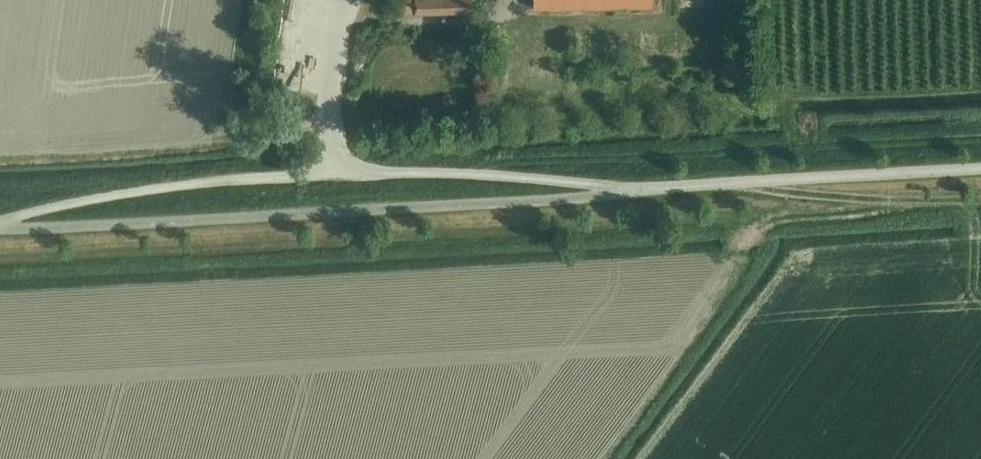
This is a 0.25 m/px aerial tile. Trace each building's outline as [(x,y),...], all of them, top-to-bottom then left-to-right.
[(398,10),(471,8),(471,0),(398,0),(398,10)]
